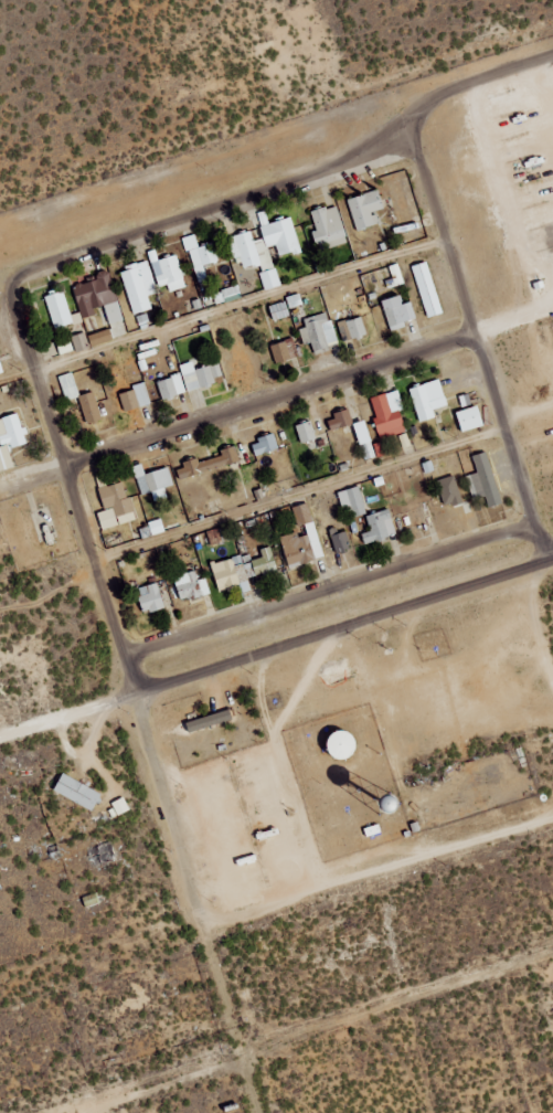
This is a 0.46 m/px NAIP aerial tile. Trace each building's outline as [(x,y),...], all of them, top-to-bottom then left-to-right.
[(380,224),(376,211),(386,208),(380,190),(348,199),(358,231),(380,224)] [(312,212),(317,230),(314,232),(319,251),(349,242),(339,204),(312,212)] [(230,237),(239,270),(259,265),(261,271),(274,268),(268,247),(276,245),(280,257),(302,251),(293,217),(261,226),(264,237),(254,240),(252,231),(230,237)] [(190,250),(200,283),(209,280),(205,266),(220,261),(215,243),(190,250)] [(179,255),(159,260),(157,249),(150,251),(159,287),(168,285),(170,291),(187,287),(179,255)] [(134,314),(153,309),(149,295),(159,293),(149,261),(121,269),(134,314)] [(429,261),(413,266),(429,318),(444,313),(429,261)] [(406,283),(400,263),(390,266),(396,286),(406,283)] [(265,291),(282,286),(276,268),(260,273),(265,291)] [(94,344),(127,336),(112,269),(98,272),(100,280),(75,285),(83,318),(98,314),(96,308),(106,306),(112,329),(91,334),(94,344)] [(217,305),(243,297),(240,285),(214,293),(217,305)] [(48,294),(54,328),(73,325),(66,290),(48,294)] [(272,305),(275,320),(292,316),(291,308),(305,305),(303,293),(289,296),(290,301),(272,305)] [(407,303),(405,294),(383,300),(392,329),(420,321),(415,301),(407,303)] [(337,342),(331,312),(305,318),(307,327),(301,329),(304,343),(313,341),(315,354),(332,350),(331,344),(337,342)] [(339,323),(345,342),(369,335),(363,316),(339,323)] [(77,352),(92,349),(88,332),(73,335),(77,352)] [(75,351),(72,338),(59,341),(61,354),(75,351)] [(272,345),(278,363),(298,357),(292,339),(272,345)] [(181,365),(189,391),(226,380),(220,363),(197,370),(194,361),(181,365)] [(82,397),(73,372),(60,376),(68,401),(82,397)] [(164,400),(188,394),(183,374),(159,380),(164,400)] [(437,418),(434,410),(449,405),(441,379),(410,389),(421,423),(437,418)] [(126,412),(152,404),(146,382),(134,386),(135,390),(121,394),(126,412)] [(89,425),(103,420),(95,391),(80,396),(89,425)] [(408,432),(397,391),(371,398),(376,417),(374,418),(380,439),(408,432)] [(487,426),(480,405),(459,412),(465,433),(487,426)] [(332,429),(354,425),(351,412),(329,416),(332,429)] [(1,447),(0,447),(0,472),(16,467),(11,449),(29,444),(21,413),(0,419),(0,445),(1,447)] [(374,444),(367,420),(354,424),(365,461),(385,455),(382,442),(374,444)] [(298,425),(302,443),(317,440),(314,421),(298,425)] [(258,456),(280,449),(275,435),(253,442),(258,456)] [(201,462),(201,460),(178,466),(181,478),(242,463),(238,446),(222,450),(223,456),(201,462)] [(472,455),(489,505),(501,501),(485,451),(472,455)] [(147,475),(143,463),(134,467),(143,495),(153,492),(156,502),(169,497),(166,488),(176,485),(169,467),(147,475)] [(462,500),(454,473),(435,479),(443,504),(451,500),(453,504),(462,500)] [(137,520),(126,481),(100,489),(106,511),(99,512),(104,530),(137,520)] [(345,513),(353,511),(355,517),(369,513),(361,486),(339,493),(345,513)] [(386,508),(395,532),(364,542),(361,533),(370,530),(365,516),(386,508)] [(166,533),(164,521),(142,525),(144,537),(166,533)] [(315,558),(307,532),(296,536),(295,531),(279,536),(288,563),(299,560),(300,562),(315,558)] [(337,554),(353,550),(348,532),(333,535),(337,554)] [(276,570),(269,545),(259,548),(262,555),(251,559),(255,574),(262,572),(263,574),(276,570)] [(237,582),(231,558),(211,563),(217,586),(223,584),(224,586),(237,582)] [(201,594),(193,570),(173,575),(180,598),(187,596),(187,598),(201,594)] [(163,606),(156,582),(136,589),(142,611),(149,608),(150,611),(163,606)] [(244,725),(232,691),(223,695),(224,699),(219,701),(225,720),(232,718),(235,729),(244,725)] [(235,719),(232,709),(189,723),(192,733),(235,719)] [(334,761),(340,761),(344,759),(348,756),(351,752),(352,748),(351,742),(350,738),(345,734),(341,732),(337,731),(332,732),(328,734),(326,738),(323,742),(322,746),(323,751),(327,755),(330,759),(334,761)] [(62,772),(53,788),(91,810),(100,793),(62,772)] [(132,810),(126,797),(113,803),(119,816),(132,810)]
